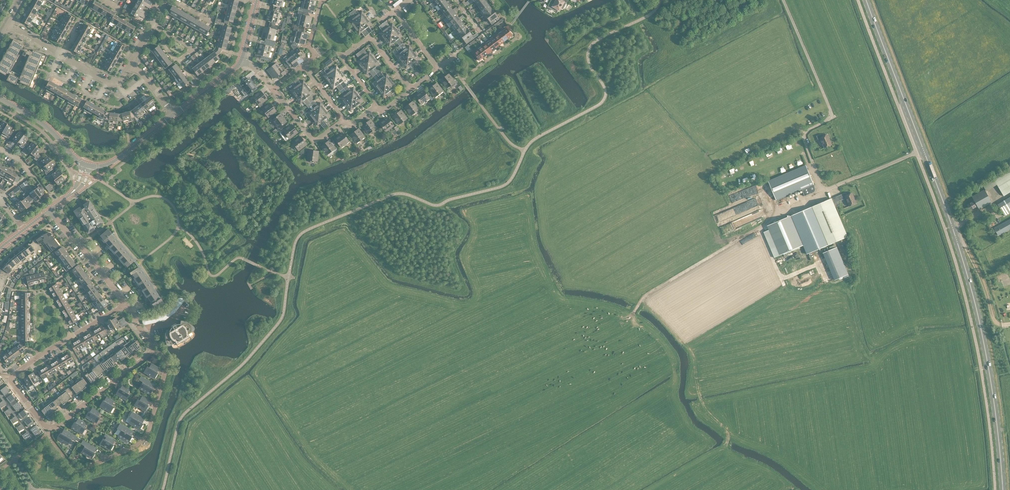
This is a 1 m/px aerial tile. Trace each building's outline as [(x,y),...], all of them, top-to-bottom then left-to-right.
[(135,4),(144,8),(145,6),(149,8),(151,6),(141,0),(137,0),(135,4)] [(278,0),(271,0),(270,4),(274,5),(273,8),(279,10),(280,7),(282,7),(283,1),(278,0)] [(440,9),(451,1),(451,0),(448,0),(446,2),(445,0),(443,0),(437,5),(440,9)] [(478,6),(481,10),(488,5),(489,4),(486,0),(478,6)] [(556,1),(555,0),(551,0),(547,7),(551,9),(553,11),(555,8),(559,11),(560,8),(562,9),(566,1),(564,0),(561,0),(556,0),(556,1)] [(41,5),(34,1),(32,5),(39,9),(41,5)] [(90,8),(95,10),(99,3),(94,1),(90,8)] [(440,9),(443,13),(450,7),(449,5),(453,2),(451,1),(440,9)] [(95,10),(99,13),(103,6),(99,3),(95,10)] [(312,11),(314,6),(303,3),(302,8),(299,7),(299,10),(308,13),(309,10),(312,11)] [(142,10),(144,8),(135,4),(133,8),(145,16),(147,13),(142,10)] [(39,9),(32,5),(29,9),(36,13),(39,9)] [(482,16),(483,15),(491,9),(488,5),(481,10),(479,12),(482,16)] [(99,13),(103,15),(107,8),(103,6),(99,13)] [(177,9),(172,6),(168,13),(173,16),(177,9)] [(452,10),(450,7),(443,13),(446,17),(457,9),(456,7),(452,10)] [(103,15),(107,18),(111,11),(107,8),(103,15)] [(144,18),(145,16),(133,8),(130,14),(138,18),(139,16),(144,18)] [(273,11),(269,10),(267,15),(279,18),(280,13),(281,13),(283,11),(279,10),(273,8),(273,11)] [(34,17),(36,13),(29,9),(27,13),(34,17)] [(178,19),(182,11),(177,9),(173,16),(178,19)] [(457,9),(446,17),(449,21),(457,16),(455,13),(459,10),(457,9)] [(486,19),(487,19),(494,13),(491,9),(483,15),(486,19)] [(299,20),(309,22),(311,17),(307,16),(308,13),(299,10),(298,13),(300,14),(299,20)] [(360,23),(366,18),(363,15),(364,15),(361,11),(358,14),(356,11),(355,11),(354,10),(351,12),(353,14),(355,17),(360,23)] [(110,22),(115,13),(111,11),(107,18),(111,20),(110,22)] [(182,11),(178,19),(182,21),(187,14),(182,11)] [(27,13),(24,17),(31,21),(34,17),(27,13)] [(115,13),(110,22),(108,24),(113,27),(114,24),(118,18),(114,15),(115,13)] [(499,19),(494,13),(487,19),(490,23),(495,19),(497,21),(499,19)] [(65,18),(72,22),(74,18),(67,14),(65,18)] [(187,14),(182,21),(187,24),(191,17),(187,14)] [(224,23),(228,24),(229,21),(233,22),(234,17),(226,15),(224,20),(225,20),(224,23)] [(277,24),(279,18),(267,15),(266,21),(270,22),(269,25),(275,26),(276,23),(277,24)] [(457,16),(449,21),(452,26),(464,17),(462,15),(458,18),(457,16)] [(24,17),(22,22),(29,26),(31,21),(24,17)] [(191,17),(187,24),(192,27),(196,19),(191,17)] [(351,25),(352,24),(354,27),(360,23),(355,17),(352,19),(348,21),(351,25)] [(453,31),(463,24),(461,22),(465,19),(464,17),(452,26),(450,27),(453,31)] [(62,22),(69,26),(72,22),(65,18),(62,22)] [(114,24),(118,27),(122,20),(118,18),(114,24)] [(369,21),(368,22),(366,18),(360,23),(368,34),(372,31),(371,32),(370,30),(368,27),(372,24),(369,21)] [(196,30),(201,22),(196,19),(192,27),(196,30)] [(127,22),(122,20),(118,27),(123,29),(127,22)] [(308,28),(309,22),(299,20),(297,25),(296,25),(294,27),(304,30),(304,27),(308,28)] [(69,26),(62,22),(60,27),(67,31),(69,26)] [(123,29),(127,32),(131,25),(127,22),(123,29)] [(201,32),(205,25),(201,22),(196,30),(201,32)] [(385,22),(382,24),(390,35),(396,30),(394,27),(395,27),(392,23),(389,26),(387,23),(386,24),(385,22)] [(366,36),(368,34),(360,23),(354,27),(356,31),(358,35),(361,32),(363,34),(364,34),(366,36)] [(456,35),(458,34),(470,25),(468,23),(465,26),(463,24),(453,31),(456,35)] [(382,36),(385,39),(390,35),(382,24),(379,26),(381,28),(380,28),(382,31),(379,33),(381,37),(382,36)] [(86,25),(83,29),(90,33),(93,28),(86,25)] [(127,32),(131,34),(135,27),(131,25),(127,32)] [(210,28),(205,25),(201,32),(206,35),(210,28)] [(263,32),(274,35),(276,30),(277,30),(279,27),(275,26),(269,25),(268,28),(264,27),(263,32)] [(462,38),(469,32),(467,30),(471,27),(470,25),(458,34),(456,35),(460,39),(462,38)] [(501,30),(502,31),(507,39),(512,36),(505,26),(501,30)] [(60,27),(58,31),(64,35),(67,31),(60,27)] [(303,33),(304,30),(294,27),(293,31),(296,31),(294,36),(305,39),(306,34),(303,33)] [(88,37),(90,33),(83,29),(81,33),(88,37)] [(399,46),(402,44),(400,42),(401,41),(399,39),(402,36),(400,33),(399,34),(396,30),(390,35),(395,41),(399,46)] [(496,33),(498,34),(503,42),(507,39),(502,31),(501,30),(496,33)] [(62,39),(64,35),(58,31),(55,35),(62,39)] [(273,40),(274,35),(263,32),(262,38),(265,39),(264,42),(275,44),(275,41),(273,40)] [(469,32),(462,38),(466,44),(478,35),(476,33),(472,36),(469,32)] [(81,33),(78,37),(85,41),(88,37),(81,33)] [(499,45),(503,42),(498,34),(496,33),(492,36),(499,45)] [(60,43),(62,39),(55,35),(53,39),(60,43)] [(395,41),(390,35),(385,39),(387,43),(386,43),(389,47),(392,44),(392,43),(395,41)] [(304,45),(305,39),(294,36),(294,38),(293,42),(290,41),(289,44),(299,47),(300,44),(304,45)] [(488,39),(490,41),(495,48),(499,45),(492,36),(488,39)] [(83,45),(85,41),(78,37),(76,41),(83,45)] [(495,48),(490,41),(488,39),(484,42),(485,44),(491,51),(492,52),(496,49),(495,48)] [(30,50),(25,48),(24,49),(22,47),(23,45),(13,40),(0,63),(0,72),(6,76),(7,73),(8,74),(9,75),(7,80),(15,85),(17,81),(18,79),(19,80),(20,80),(20,82),(30,87),(43,54),(33,50),(32,52),(29,51),(30,50)] [(76,41),(74,46),(81,50),(83,45),(76,41)] [(115,47),(122,51),(125,47),(124,46),(125,45),(120,42),(119,44),(118,43),(115,42),(113,46),(115,47)] [(226,49),(227,44),(219,42),(217,47),(216,46),(215,49),(220,53),(221,48),(226,49)] [(274,44),(275,44),(264,42),(264,45),(260,44),(259,49),(270,52),(271,47),(273,47),(274,44)] [(401,48),(403,51),(407,57),(413,53),(411,49),(412,49),(409,45),(406,48),(404,46),(403,46),(402,44),(399,46),(401,48)] [(485,44),(481,47),(487,54),(491,51),(485,44)] [(476,48),(477,50),(483,57),(487,54),(481,47),(480,45),(476,48)] [(71,50),(78,54),(81,50),(74,46),(71,50)] [(110,50),(113,51),(120,55),(122,51),(115,47),(113,46),(110,50)] [(152,51),(155,56),(162,50),(158,46),(152,51)] [(402,62),(407,57),(403,51),(401,48),(399,46),(396,48),(398,50),(397,51),(399,53),(396,56),(398,59),(399,58),(402,62)] [(292,55),(298,64),(303,61),(301,58),(303,56),(297,48),(295,51),(296,52),(292,55)] [(215,49),(213,51),(214,52),(210,55),(215,62),(219,59),(217,55),(220,53),(215,49)] [(268,57),(270,52),(259,49),(257,54),(261,55),(260,59),(270,61),(270,58),(268,57)] [(165,55),(162,50),(155,56),(158,60),(165,55)] [(359,52),(368,63),(374,58),(371,55),(372,55),(369,51),(366,54),(364,51),(363,52),(362,50),(359,52)] [(477,50),(474,52),(473,53),(479,61),(483,57),(477,50)] [(120,55),(113,51),(110,55),(117,59),(120,55)] [(359,64),(362,67),(368,63),(359,52),(357,54),(358,56),(357,56),(359,59),(356,61),(359,65),(359,64)] [(416,61),(419,59),(417,55),(416,56),(413,53),(407,57),(412,63),(415,61),(416,61)] [(110,55),(108,60),(115,64),(117,59),(110,55)] [(158,60),(162,64),(168,59),(165,55),(158,60)] [(210,55),(205,59),(210,65),(215,62),(210,55)] [(294,67),(298,64),(292,55),(288,58),(286,56),(283,58),(286,62),(289,66),(292,64),(294,67)] [(412,63),(407,57),(402,62),(404,65),(403,65),(406,69),(409,66),(409,65),(412,63)] [(374,58),(368,63),(372,69),(376,74),(379,72),(377,70),(378,70),(376,67),(379,64),(377,61),(376,62),(374,58)] [(168,59),(162,64),(165,69),(172,63),(168,59)] [(206,69),(210,65),(205,59),(201,62),(206,69)] [(113,68),(115,64),(108,60),(106,64),(113,68)] [(270,67),(267,70),(270,74),(280,67),(276,63),(275,64),(274,63),(273,61),(268,65),(270,67)] [(202,72),(206,69),(201,62),(197,65),(202,72)] [(376,74),(372,69),(368,63),(362,67),(364,71),(363,71),(366,75),(370,72),(371,74),(372,74),(373,76),(376,74)] [(110,72),(113,68),(106,64),(103,68),(110,72)] [(176,64),(169,69),(172,74),(179,69),(176,64)] [(197,75),(202,72),(197,65),(192,69),(197,75)] [(329,82),(335,77),(330,71),(326,66),(323,68),(325,70),(324,71),(326,73),(323,76),(325,79),(326,79),(329,82)] [(333,69),(330,71),(335,77),(340,73),(338,70),(339,69),(336,66),(333,68),(333,69)] [(277,76),(279,79),(287,72),(284,70),(283,71),(280,67),(270,74),(274,79),(277,76)] [(172,74),(175,78),(182,73),(179,69),(172,74)] [(343,88),(346,87),(344,84),(345,84),(343,81),(346,79),(344,75),(343,76),(342,74),(343,73),(342,72),(340,73),(335,77),(343,88)] [(376,74),(380,79),(385,85),(391,81),(388,78),(389,77),(386,74),(383,76),(381,73),(380,74),(379,72),(376,74)] [(179,83),(185,77),(182,73),(175,78),(179,83)] [(448,74),(440,80),(446,88),(449,86),(450,87),(453,87),(456,84),(458,82),(454,77),(452,79),(448,74)] [(185,77),(179,83),(182,87),(189,82),(185,77)] [(343,88),(335,77),(329,82),(331,85),(330,86),(333,89),(336,87),(339,90),(339,89),(340,91),(343,88)] [(248,78),(239,86),(242,90),(244,89),(248,95),(256,88),(248,78)] [(295,83),(297,86),(302,92),(307,87),(305,84),(306,84),(303,80),(300,83),(298,80),(297,81),(296,79),(293,81),(295,83)] [(376,86),(379,90),(385,85),(380,79),(377,82),(376,81),(373,84),(376,87),(376,86)] [(46,90),(50,93),(53,87),(51,85),(52,83),(49,81),(48,82),(46,81),(44,85),(46,87),(47,88),(46,90)] [(391,81),(385,85),(393,96),(395,95),(394,93),(395,92),(393,89),(396,87),(394,83),(393,84),(391,81)] [(436,83),(428,89),(434,97),(442,91),(445,95),(447,94),(444,90),(443,91),(436,83)] [(53,87),(50,93),(54,95),(55,92),(56,93),(60,87),(57,85),(56,88),(53,87)] [(393,96),(385,85),(379,90),(381,93),(380,93),(383,97),(386,94),(388,97),(389,96),(391,98),(393,96)] [(296,96),(302,92),(297,86),(294,88),(293,88),(290,90),(292,94),(293,93),(296,96)] [(310,91),(307,87),(302,92),(310,103),(312,101),(311,99),(312,99),(310,96),(313,93),(311,90),(310,91)] [(352,100),(357,95),(355,92),(356,91),(353,88),(350,90),(348,88),(347,88),(346,87),(343,88),(347,94),(352,100)] [(426,103),(426,102),(427,102),(427,101),(429,99),(431,101),(433,99),(430,96),(428,97),(423,90),(415,96),(421,104),(424,102),(424,103),(425,103),(426,103)] [(257,103),(259,105),(261,104),(267,99),(261,91),(251,99),(254,104),(255,104),(257,103)] [(66,99),(67,99),(71,93),(68,92),(66,94),(64,93),(60,99),(64,101),(66,99)] [(302,92),(296,96),(298,100),(297,100),(300,104),(303,101),(305,104),(306,104),(307,105),(310,103),(302,92)] [(343,101),(346,104),(352,100),(347,94),(344,96),(343,95),(340,98),(342,101),(343,101)] [(357,95),(352,100),(357,106),(363,101),(361,98),(360,98),(357,95)] [(77,100),(75,99),(71,105),(75,107),(76,105),(78,106),(79,104),(81,100),(82,99),(79,98),(77,100)] [(347,108),(350,111),(357,106),(352,100),(346,104),(348,107),(347,108)] [(310,103),(318,114),(324,110),(322,106),(323,106),(320,102),(317,105),(315,103),(314,103),(312,101),(310,103)] [(419,109),(412,101),(404,107),(410,116),(419,109)] [(148,111),(151,108),(147,103),(145,104),(143,102),(141,104),(145,110),(146,109),(148,111)] [(270,103),(261,109),(268,117),(276,111),(270,103)] [(310,115),(313,119),(318,114),(310,103),(307,105),(308,107),(310,110),(307,113),(309,116),(310,115)] [(92,112),(94,113),(97,107),(95,105),(93,108),(91,107),(87,112),(91,114),(92,112)] [(142,115),(137,110),(135,112),(133,109),(131,111),(134,118),(137,116),(138,118),(142,115)] [(327,113),(324,110),(318,114),(324,121),(330,116),(328,112),(327,113)] [(395,112),(395,114),(392,116),(399,125),(407,118),(401,110),(398,112),(395,112)] [(103,118),(106,120),(108,113),(105,111),(104,114),(101,112),(98,118),(102,121),(103,118)] [(129,115),(126,116),(128,122),(132,121),(131,119),(134,118),(131,111),(128,112),(129,115)] [(124,123),(128,122),(126,116),(123,116),(122,113),(120,114),(120,122),(123,121),(124,123)] [(279,128),(286,122),(280,114),(272,120),(278,128),(276,130),(277,132),(280,129),(279,128)] [(318,114),(313,119),(315,122),(314,122),(317,126),(320,123),(322,126),(323,126),(324,127),(327,125),(326,124),(324,121),(318,114)] [(393,126),(387,117),(379,124),(385,132),(393,126)] [(362,126),(368,134),(376,128),(370,120),(362,126)] [(282,132),(281,133),(287,141),(297,132),(291,124),(288,127),(286,125),(282,128),(283,130),(283,131),(282,132)] [(7,125),(2,133),(1,135),(9,139),(12,134),(9,132),(12,128),(7,125)] [(358,129),(350,135),(356,143),(364,137),(358,129)] [(14,140),(18,143),(24,135),(19,132),(17,134),(14,132),(13,134),(13,135),(9,140),(10,140),(8,143),(11,144),(14,140)] [(334,139),(341,147),(349,141),(342,133),(334,139)] [(24,134),(24,135),(18,143),(18,142),(23,146),(21,147),(24,149),(27,144),(25,143),(29,138),(24,134)] [(821,134),(816,136),(819,141),(821,140),(825,148),(832,145),(827,135),(822,137),(821,134)] [(300,136),(292,142),(298,151),(306,144),(300,136)] [(335,148),(329,140),(321,146),(327,155),(330,153),(332,153),(333,150),(335,148)] [(32,152),(31,153),(31,154),(37,146),(32,142),(29,146),(27,144),(24,149),(26,151),(27,149),(32,152)] [(40,156),(38,154),(41,150),(36,147),(37,146),(31,154),(35,157),(34,159),(36,161),(40,156)] [(308,150),(307,160),(310,161),(311,162),(313,161),(317,161),(318,151),(308,150)] [(44,159),(42,157),(35,162),(37,165),(41,162),(44,167),(51,161),(47,157),(44,159)] [(45,173),(47,175),(48,174),(53,170),(55,169),(53,167),(55,165),(52,160),(51,161),(44,167),(43,167),(46,172),(45,173)] [(768,181),(776,200),(809,186),(810,187),(814,185),(806,165),(768,181)] [(0,173),(0,176),(3,178),(8,169),(9,169),(4,166),(3,167),(0,173)] [(995,186),(1002,198),(1009,193),(1009,167),(988,181),(979,186),(981,190),(984,188),(985,190),(988,188),(988,186),(991,185),(992,187),(995,186)] [(8,181),(13,172),(13,171),(11,170),(10,171),(8,169),(3,178),(8,181)] [(53,170),(48,174),(47,175),(48,178),(52,175),(55,179),(62,174),(59,169),(55,172),(53,170)] [(18,175),(13,172),(8,181),(13,183),(18,175)] [(62,174),(55,179),(54,180),(58,185),(65,180),(61,175),(62,174)] [(38,187),(34,190),(40,198),(41,199),(40,198),(45,195),(42,191),(44,190),(39,183),(37,185),(38,187)] [(40,198),(34,190),(33,189),(28,192),(27,191),(25,193),(31,201),(34,200),(36,203),(41,199),(40,198)] [(975,195),(972,197),(974,201),(967,205),(970,210),(977,206),(979,209),(990,203),(985,195),(984,196),(982,191),(978,193),(977,192),(974,193),(975,195)] [(20,201),(22,203),(26,209),(31,205),(29,203),(31,201),(25,193),(23,195),(24,196),(22,197),(22,198),(24,200),(21,202),(20,201)] [(847,195),(845,193),(841,194),(843,199),(846,198),(849,206),(856,203),(852,193),(847,195)] [(833,204),(843,199),(841,194),(831,198),(812,207),(828,245),(848,237),(833,204)] [(998,205),(1004,216),(1009,213),(1009,198),(998,205)] [(26,209),(22,203),(20,201),(16,204),(13,201),(11,202),(16,209),(18,207),(21,211),(26,208),(26,209)] [(75,212),(82,222),(88,231),(91,229),(91,230),(94,228),(92,225),(95,224),(97,227),(103,223),(90,203),(87,205),(86,204),(83,206),(85,208),(82,210),(81,208),(78,209),(78,211),(75,212)] [(812,207),(791,216),(804,247),(807,254),(828,245),(812,207)] [(791,216),(767,226),(780,257),(803,247),(791,216)] [(998,235),(1009,228),(1009,220),(994,228),(998,235)] [(134,261),(111,235),(112,234),(108,229),(100,236),(107,244),(106,245),(126,268),(134,261)] [(35,240),(35,241),(38,245),(43,241),(46,245),(47,245),(51,251),(50,251),(50,252),(51,251),(51,252),(52,251),(52,250),(53,249),(54,248),(55,248),(55,247),(55,246),(55,245),(57,247),(60,245),(55,238),(54,239),(51,235),(52,234),(50,235),(49,234),(50,233),(49,233),(48,233),(47,233),(45,234),(42,236),(40,237),(39,237),(35,240)] [(36,252),(38,250),(41,250),(41,248),(38,245),(35,241),(35,240),(33,240),(32,243),(30,244),(36,252)] [(36,254),(36,252),(30,244),(28,243),(27,247),(26,248),(25,248),(31,256),(33,254),(36,254)] [(32,257),(31,256),(25,248),(26,248),(25,248),(24,247),(22,251),(21,252),(27,259),(29,258),(32,257)] [(57,258),(58,257),(66,251),(62,247),(53,254),(57,258)] [(836,247),(822,253),(833,280),(847,275),(836,247)] [(27,259),(21,252),(21,251),(19,251),(17,254),(16,255),(22,263),(24,261),(27,261),(27,259)] [(66,251),(58,257),(57,258),(60,262),(61,262),(62,261),(69,256),(66,251)] [(22,265),(22,263),(16,255),(14,254),(13,258),(11,259),(17,267),(17,266),(19,265),(22,265)] [(64,266),(65,265),(72,260),(69,256),(62,261),(61,262),(64,266)] [(8,262),(7,264),(6,264),(13,270),(15,269),(18,268),(17,266),(17,267),(11,259),(9,258),(8,262)] [(67,271),(68,270),(75,264),(72,260),(65,265),(64,266),(63,267),(67,271)] [(13,270),(6,264),(7,264),(6,263),(4,263),(3,267),(2,268),(2,269),(10,274),(11,273),(14,272),(13,270)] [(78,265),(71,270),(75,275),(82,269),(78,265)] [(160,299),(157,295),(138,267),(130,273),(131,275),(132,274),(133,274),(131,275),(148,301),(149,300),(155,309),(164,303),(161,298),(160,299)] [(10,274),(2,269),(2,268),(0,268),(0,269),(0,275),(7,279),(8,277),(11,276),(10,274)] [(85,273),(82,269),(75,275),(78,279),(85,273)] [(44,272),(38,274),(40,283),(46,282),(44,272)] [(78,279),(81,283),(88,278),(89,277),(86,273),(85,273),(78,279)] [(34,285),(40,283),(38,274),(32,275),(34,285)] [(0,275),(0,291),(3,292),(8,280),(7,279),(0,275)] [(28,286),(34,285),(32,275),(26,277),(28,286)] [(81,283),(84,287),(85,287),(91,283),(92,282),(88,278),(81,283)] [(84,287),(83,288),(87,292),(94,287),(91,283),(85,287),(84,287)] [(59,289),(56,284),(48,288),(51,294),(59,289)] [(95,286),(94,287),(87,292),(90,297),(97,291),(98,291),(95,286)] [(63,294),(59,289),(51,294),(54,299),(63,294)] [(97,291),(90,297),(93,301),(101,296),(97,291)] [(66,299),(63,294),(54,299),(57,304),(66,299)] [(101,296),(93,301),(97,305),(104,300),(101,296)] [(69,305),(66,299),(57,304),(60,309),(69,305)] [(104,300),(97,305),(100,310),(107,304),(104,300)] [(72,310),(69,305),(60,309),(63,315),(72,310)] [(75,315),(72,310),(63,315),(66,320),(75,315)] [(75,315),(66,320),(70,325),(75,322),(77,321),(78,320),(80,319),(77,314),(75,315)] [(111,320),(114,327),(115,328),(120,325),(121,328),(124,326),(120,320),(118,321),(116,317),(111,320)] [(110,330),(114,327),(111,320),(110,319),(105,322),(107,326),(105,327),(108,334),(111,332),(110,330)] [(193,330),(194,330),(194,329),(194,328),(194,327),(193,327),(192,326),(191,324),(189,323),(188,323),(185,322),(183,321),(181,321),(180,324),(182,325),(182,326),(178,329),(175,325),(172,326),(175,331),(174,331),(171,333),(170,333),(170,331),(166,330),(166,332),(166,334),(165,336),(165,337),(165,339),(166,340),(166,341),(166,343),(167,344),(167,345),(168,345),(169,345),(170,345),(175,342),(177,345),(181,342),(180,341),(185,338),(186,339),(190,337),(188,334),(193,331),(193,330)] [(102,326),(96,329),(101,337),(107,334),(102,326)] [(91,332),(96,340),(101,337),(96,329),(91,332)] [(96,340),(91,332),(86,335),(91,343),(96,340)] [(81,338),(86,346),(91,343),(86,335),(81,338)] [(86,346),(81,338),(76,341),(80,349),(86,346)] [(132,351),(135,349),(137,352),(141,348),(139,345),(140,343),(138,340),(136,341),(135,340),(131,343),(129,341),(126,343),(130,348),(132,351)] [(76,341),(70,344),(75,352),(80,349),(76,341)] [(19,342),(14,345),(15,347),(21,354),(25,351),(24,349),(26,347),(24,344),(20,342),(19,342)] [(130,348),(126,343),(119,349),(126,357),(130,353),(132,351),(130,348)] [(16,357),(21,354),(15,347),(11,350),(16,357)] [(117,360),(119,358),(121,360),(126,357),(119,349),(113,354),(117,360)] [(12,360),(16,357),(11,350),(7,353),(12,360)] [(8,364),(12,360),(7,353),(6,352),(1,356),(8,364)] [(69,353),(64,356),(69,364),(74,361),(69,353)] [(107,360),(112,367),(116,364),(115,362),(117,360),(113,354),(110,356),(111,357),(107,360)] [(59,359),(63,367),(69,364),(64,356),(59,359)] [(53,362),(58,370),(63,367),(59,359),(53,362)] [(103,370),(106,368),(107,371),(112,367),(107,360),(102,364),(101,362),(99,364),(103,370)] [(48,365),(53,373),(58,370),(53,362),(48,365)] [(103,370),(99,364),(92,370),(93,371),(98,378),(102,375),(101,372),(103,370)] [(151,377),(154,378),(155,378),(155,377),(156,377),(156,376),(157,375),(157,374),(157,373),(156,372),(159,368),(151,364),(150,367),(148,366),(144,372),(149,375),(148,376),(151,377)] [(48,365),(43,368),(48,376),(53,373),(48,365)] [(42,379),(48,376),(43,368),(38,371),(42,379)] [(85,375),(87,379),(91,383),(98,378),(93,371),(88,374),(87,373),(85,375)] [(28,375),(29,376),(33,384),(38,381),(39,383),(42,381),(38,374),(35,376),(33,372),(28,375)] [(26,383),(23,384),(27,391),(30,389),(29,387),(33,384),(29,376),(24,379),(26,383)] [(142,383),(139,388),(144,391),(144,392),(146,394),(147,393),(150,395),(150,394),(151,393),(152,392),(152,391),(152,390),(153,389),(152,389),(154,384),(141,376),(138,381),(142,383)] [(82,377),(75,383),(81,391),(86,387),(84,385),(86,383),(82,377)] [(77,394),(81,391),(75,383),(71,386),(73,390),(71,391),(72,394),(75,392),(77,394)] [(116,393),(116,394),(126,400),(130,393),(128,392),(130,389),(122,385),(120,389),(119,389),(118,389),(118,390),(117,390),(117,391),(116,392),(116,393)] [(3,400),(12,394),(13,393),(11,390),(10,391),(6,386),(0,390),(0,397),(3,400)] [(70,396),(72,394),(71,391),(68,393),(66,390),(61,393),(67,401),(72,398),(70,396)] [(63,405),(67,401),(61,393),(54,398),(59,404),(61,402),(63,405)] [(0,403),(0,407),(0,408),(6,405),(9,408),(18,402),(19,401),(17,398),(16,399),(12,394),(3,400),(0,403)] [(138,398),(134,405),(139,408),(142,410),(142,409),(145,411),(145,410),(146,410),(146,409),(147,409),(147,408),(147,407),(148,407),(148,406),(147,405),(150,401),(142,396),(140,399),(138,398)] [(104,401),(103,401),(102,402),(101,403),(101,404),(100,404),(100,405),(100,406),(103,408),(102,408),(105,410),(105,409),(110,412),(114,406),(112,404),(114,401),(107,397),(104,401)] [(54,398),(47,404),(54,412),(58,408),(56,406),(59,404),(54,398)] [(15,416),(24,410),(25,409),(23,406),(22,407),(18,402),(9,408),(4,412),(6,416),(12,413),(15,416)] [(49,415),(54,412),(47,404),(40,409),(45,415),(47,413),(49,415)] [(88,419),(89,420),(91,421),(91,420),(96,423),(100,416),(98,415),(100,412),(92,408),(90,412),(89,412),(88,412),(88,413),(87,413),(87,414),(86,415),(86,416),(86,417),(88,419)] [(18,421),(21,424),(30,417),(31,416),(29,414),(28,415),(24,410),(15,416),(10,420),(12,424),(18,421)] [(137,428),(140,429),(141,428),(141,427),(142,427),(142,426),(142,425),(143,424),(142,423),(144,419),(131,411),(129,414),(128,416),(132,418),(129,423),(134,426),(134,427),(136,428),(137,428)] [(24,428),(27,432),(36,425),(37,424),(35,421),(34,423),(30,417),(21,424),(16,428),(18,432),(24,428)] [(76,432),(77,431),(82,434),(86,427),(84,426),(86,423),(78,418),(75,423),(74,422),(74,423),(74,424),(73,424),(72,425),(72,426),(72,427),(71,428),(74,429),(74,430),(76,432)] [(131,438),(131,437),(132,437),(131,436),(133,432),(120,424),(117,428),(121,431),(118,436),(121,437),(120,439),(127,443),(128,442),(129,442),(129,441),(130,441),(130,440),(131,440),(131,439),(131,438)] [(43,432),(41,429),(40,430),(36,425),(27,432),(22,436),(24,440),(30,436),(33,440),(43,432)] [(64,429),(63,431),(61,434),(60,433),(60,434),(59,434),(59,435),(58,436),(58,437),(58,438),(57,439),(60,440),(60,441),(62,442),(63,442),(68,445),(72,438),(70,437),(71,434),(64,429)] [(113,446),(113,445),(112,444),(115,440),(105,434),(99,444),(105,447),(104,448),(107,449),(110,450),(111,449),(112,448),(112,447),(113,447),(113,446)] [(84,447),(81,452),(86,455),(86,456),(86,457),(86,458),(87,459),(88,459),(89,458),(90,458),(92,459),(92,458),(93,457),(94,456),(94,455),(94,454),(95,453),(94,453),(96,448),(83,440),(80,445),(84,447)]
